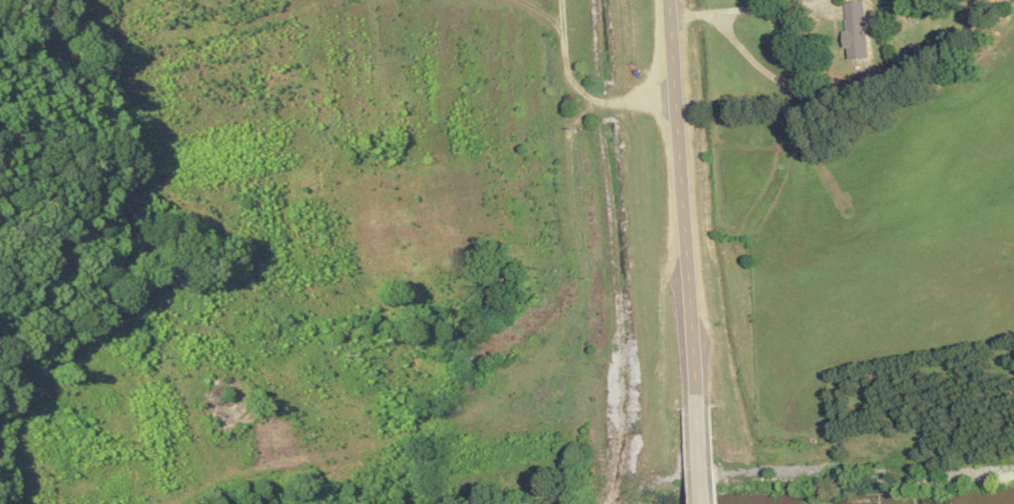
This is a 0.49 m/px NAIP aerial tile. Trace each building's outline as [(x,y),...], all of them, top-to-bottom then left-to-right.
[(867,0),(852,0),(846,0),(849,57),(871,56),(867,0)]
